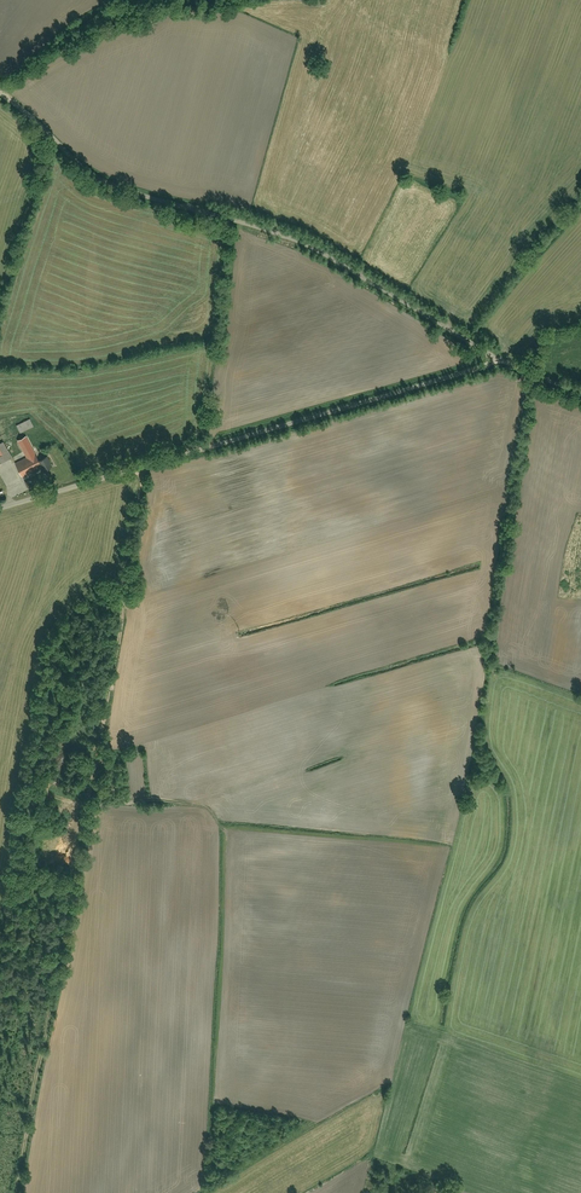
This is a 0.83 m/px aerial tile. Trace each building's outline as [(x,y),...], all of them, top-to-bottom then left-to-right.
[(17,425),(21,433),(34,427),(30,419),(17,425)] [(27,459),(15,465),(23,481),(45,470),(28,436),(18,441),(27,459)] [(13,458),(4,443),(0,445),(0,459),(2,464),(13,458)]
